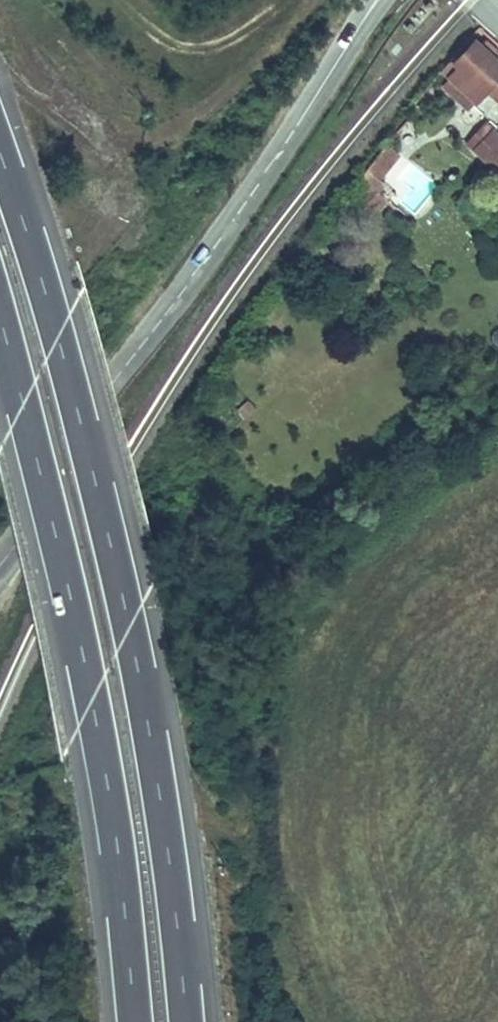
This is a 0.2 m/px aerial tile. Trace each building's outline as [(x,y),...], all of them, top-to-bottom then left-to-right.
[(472,43),(444,77),(450,83),(430,106),(452,124),(497,69),(497,67),(472,43)] [(497,99),(497,81),(489,91),(497,99)] [(493,123),(468,150),(494,171),(497,166),(497,127),(493,123)] [(399,156),(375,138),(349,175),(371,193),(399,156)]
